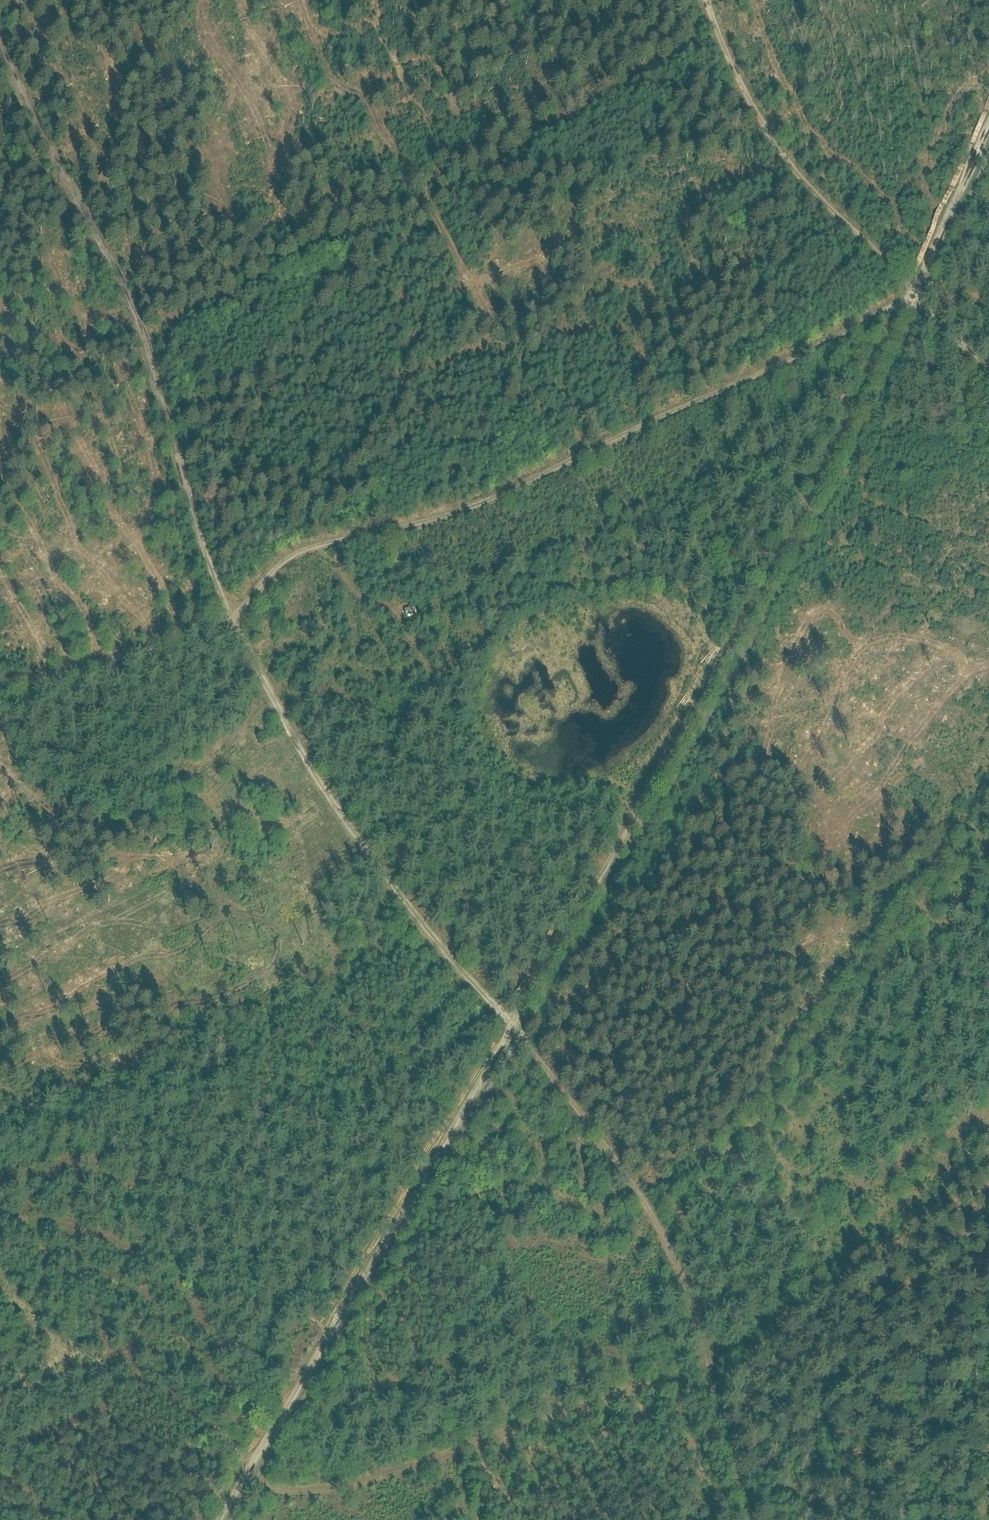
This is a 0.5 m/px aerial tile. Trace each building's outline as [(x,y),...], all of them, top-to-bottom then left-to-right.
[(414,608),(404,610),(407,619),(416,617),(414,608)]
